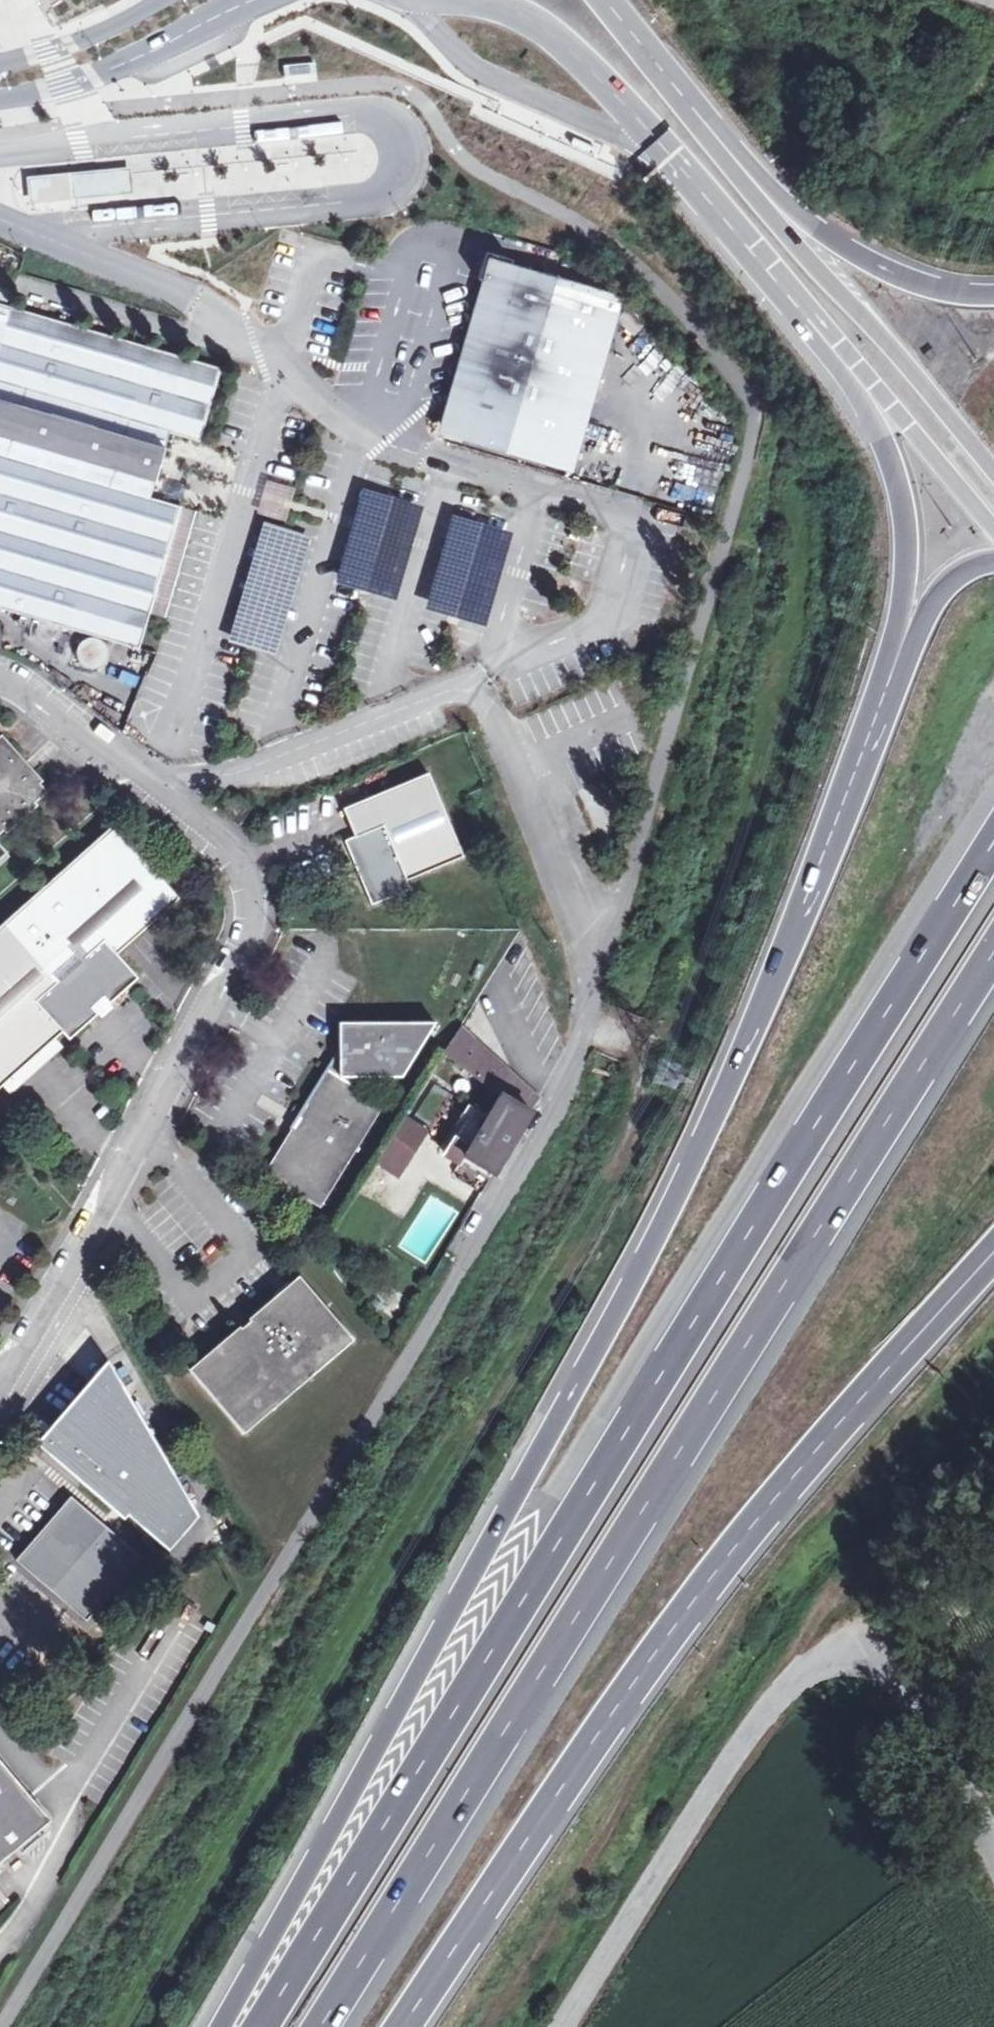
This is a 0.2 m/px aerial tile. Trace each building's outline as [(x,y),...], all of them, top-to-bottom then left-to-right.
[(312,74),(311,65),(287,66),(287,75),(312,74)] [(127,166),(71,172),(75,200),(131,194),(127,166)] [(71,172),(22,178),(26,206),(75,200),(71,172)] [(560,468),(604,316),(615,319),(621,297),(490,258),(483,282),(493,284),(448,434),(560,468)] [(0,302),(0,606),(143,649),(153,615),(185,508),(155,499),(175,434),(205,444),(227,371),(5,303),(0,302)] [(268,517),(283,522),(293,489),(278,485),(268,517)] [(185,508),(153,615),(168,619),(200,513),(185,508)] [(494,581),(500,547),(473,542),(466,576),(494,581)] [(235,604),(243,606),(253,575),(244,572),(235,604)] [(84,636),(74,658),(96,667),(106,646),(84,636)] [(115,682),(134,688),(138,674),(119,668),(115,682)] [(46,792),(0,741),(0,834),(46,792)] [(465,860),(429,777),(344,811),(357,839),(346,843),(374,908),(411,890),(408,882),(465,860)] [(612,818),(598,819),(599,827),(612,825),(612,818)] [(27,1076),(21,1069),(62,1032),(69,1039),(139,979),(116,954),(179,897),(113,824),(5,922),(0,926),(0,1088),(3,1086),(8,1092),(27,1076)] [(382,1106),(348,1086),(354,1078),(400,1077),(433,1022),(337,1024),(337,1053),(325,1073),(264,1173),(321,1208),(382,1106)] [(538,1096),(460,1026),(443,1053),(501,1094),(500,1096),(487,1118),(469,1107),(441,1153),(460,1165),(464,1157),(491,1173),(527,1113),(530,1109),(538,1096)] [(27,1076),(69,1039),(62,1032),(21,1069),(27,1076)] [(425,1133),(403,1120),(376,1165),(397,1178),(425,1133)] [(231,1333),(229,1331),(185,1369),(241,1433),(350,1339),(294,1274),(244,1319),(246,1320),(231,1333)] [(112,1364),(93,1386),(105,1397),(124,1386),(112,1364)] [(93,1386),(44,1442),(170,1551),(200,1517),(124,1386),(105,1397),(93,1386)] [(142,1558),(72,1496),(18,1560),(87,1621),(142,1558)] [(53,1823),(0,1759),(0,1866),(53,1823)] [(17,1891),(3,1875),(0,1877),(0,1905),(17,1891)]
